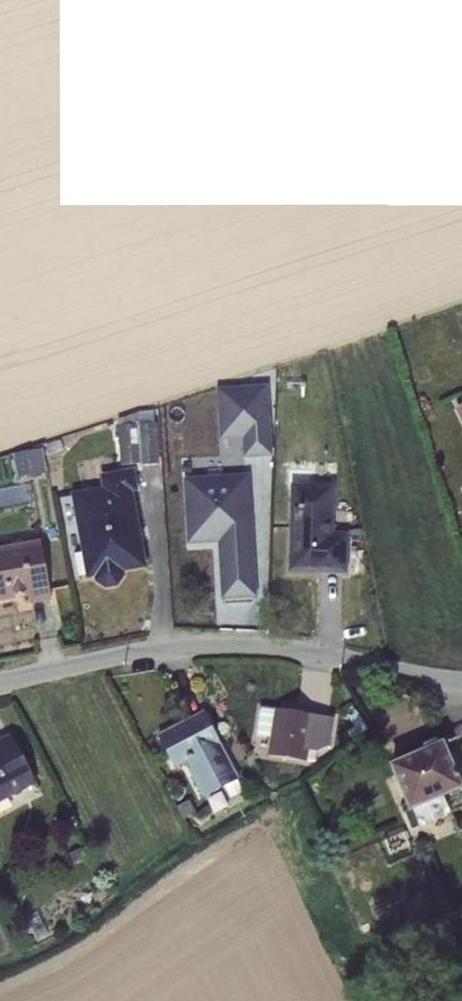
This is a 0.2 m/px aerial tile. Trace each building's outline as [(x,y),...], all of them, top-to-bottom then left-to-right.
[(268,385),(216,388),(218,440),(242,439),(242,457),(272,457),(268,385)] [(138,412),(117,420),(120,466),(140,465),(140,466),(158,465),(156,424),(154,424),(153,411),(138,412)] [(42,449),(13,454),(17,478),(46,472),(42,449)] [(101,488),(70,494),(81,553),(75,554),(79,578),(95,575),(96,581),(105,587),(116,585),(122,576),(121,571),(144,566),(131,493),(138,492),(134,469),(99,476),(101,488)] [(293,485),(291,570),(344,572),(344,534),(333,533),(334,486),(326,485),(326,475),(298,475),(298,485),(293,485)] [(245,478),(188,483),(191,540),(221,538),(225,596),(252,594),(245,478)] [(0,548),(0,600),(28,595),(29,602),(51,598),(40,541),(0,548)] [(260,707),(256,735),(269,737),(266,756),(307,763),(307,758),(328,747),(332,718),(260,707)] [(355,727),(347,732),(352,740),(368,731),(358,712),(349,717),(355,727)] [(202,713),(158,736),(174,769),(184,764),(202,800),(224,788),(230,799),(243,792),(202,713)] [(0,743),(0,803),(35,785),(12,737),(0,743)] [(391,766),(417,825),(421,824),(422,826),(446,817),(445,814),(449,812),(444,799),(461,792),(461,773),(455,754),(447,757),(442,744),(439,746),(434,742),(424,747),(423,753),(391,766)] [(190,799),(176,805),(184,821),(197,815),(190,799)]
